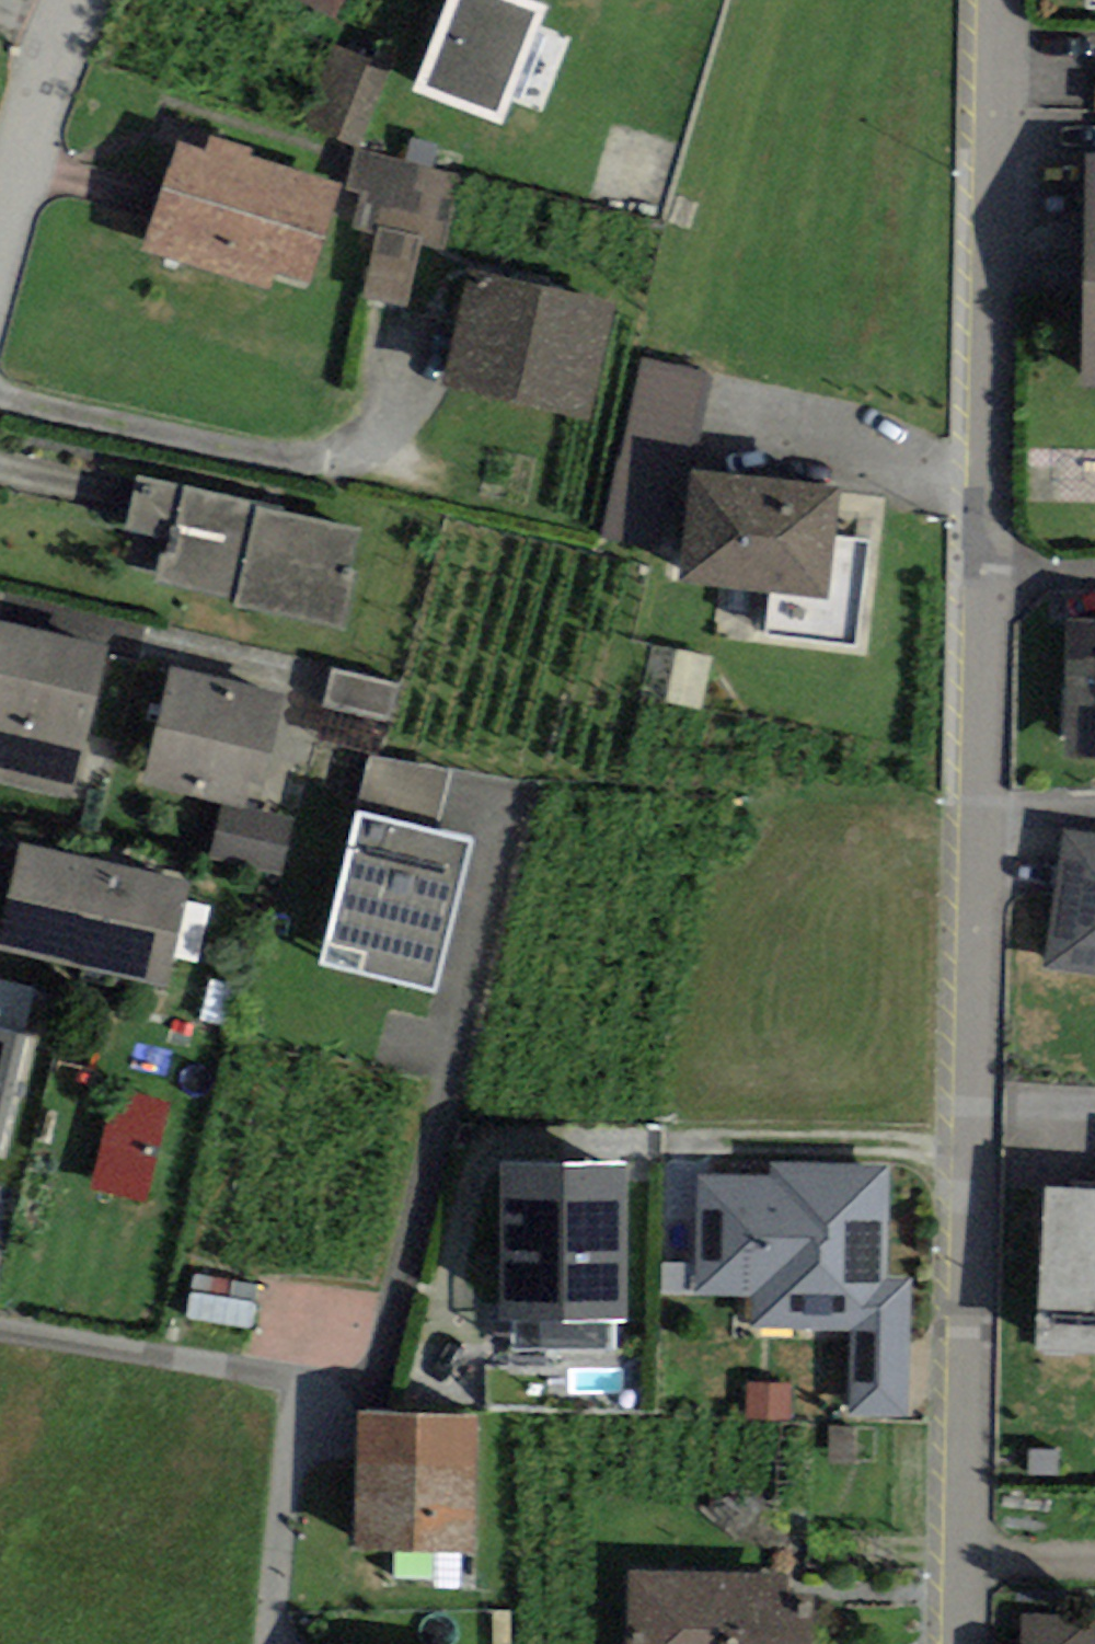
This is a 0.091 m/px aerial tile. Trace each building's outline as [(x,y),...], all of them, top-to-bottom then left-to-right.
[(333,22),(346,0),(296,0),(333,22)] [(547,5),(535,0),(446,0),(411,91),(501,125),(547,5)] [(358,146),(390,69),(331,45),(298,122),(358,146)] [(310,285),(342,183),(251,154),(253,148),(211,135),(207,150),(179,141),(144,250),(172,259),(270,290),(275,274),(310,285)] [(407,162),(433,168),(438,144),(413,138),(407,162)] [(407,162),(356,150),(346,189),(360,192),(352,228),(377,233),(362,295),(406,306),(421,244),(442,249),(460,175),(433,168),(407,162)] [(1083,156),(1080,385),(1094,385),(1094,156),(1083,156)] [(588,421),(613,301),(467,271),(443,391),(588,421)] [(709,373),(644,358),(603,537),(670,552),(709,373)] [(690,471),(679,583),(770,592),(766,634),(858,644),(869,539),(836,535),(841,486),(690,471)] [(284,506),(137,476),(119,564),(157,572),(155,580),(237,598),(236,606),(346,628),(366,530),(282,513),(284,506)] [(1066,617),(1064,756),(1094,756),(1094,618),(1066,617)] [(106,646),(0,624),(0,785),(73,800),(106,646)] [(282,694),(172,668),(144,786),(220,804),(244,809),(250,782),(261,784),(282,694)] [(392,720),(400,685),(332,670),(325,705),(392,720)] [(367,755),(354,811),(435,829),(448,773),(367,755)] [(293,819),(244,809),(220,804),(208,862),(280,877),(293,819)] [(438,993),(473,838),(435,829),(354,811),(319,966),(438,993)] [(1062,825),(1050,900),(1039,965),(1094,975),(1094,830),(1062,825)] [(21,842),(0,928),(0,948),(164,988),(190,883),(21,842)] [(0,979),(0,1032),(20,1037),(32,987),(0,979)] [(28,1039),(20,1037),(0,1032),(0,1144),(28,1039)] [(171,1101),(116,1087),(91,1187),(147,1201),(171,1101)] [(771,1162),(770,1177),(698,1175),(695,1293),(755,1294),(754,1327),(852,1329),(850,1415),(908,1416),(911,1278),(888,1278),(891,1166),(771,1162)] [(627,1163),(501,1165),(504,1320),(515,1319),(515,1349),(615,1348),(614,1318),(630,1318),(627,1163)] [(1046,1187),(1035,1352),(1094,1356),(1094,1190),(1046,1187)] [(261,1287),(195,1273),(187,1316),(253,1329),(261,1287)] [(792,1383),(747,1383),(747,1418),(791,1419),(792,1383)] [(475,1552),(477,1413),(359,1412),(357,1551),(475,1552)] [(853,1464),(855,1427),(828,1426),(826,1463),(853,1464)] [(816,1615),(786,1614),(787,1573),(628,1570),(626,1643),(815,1643),(816,1615)] [(1021,1616),(1021,1643),(1094,1643),(1094,1616),(1021,1616)]
